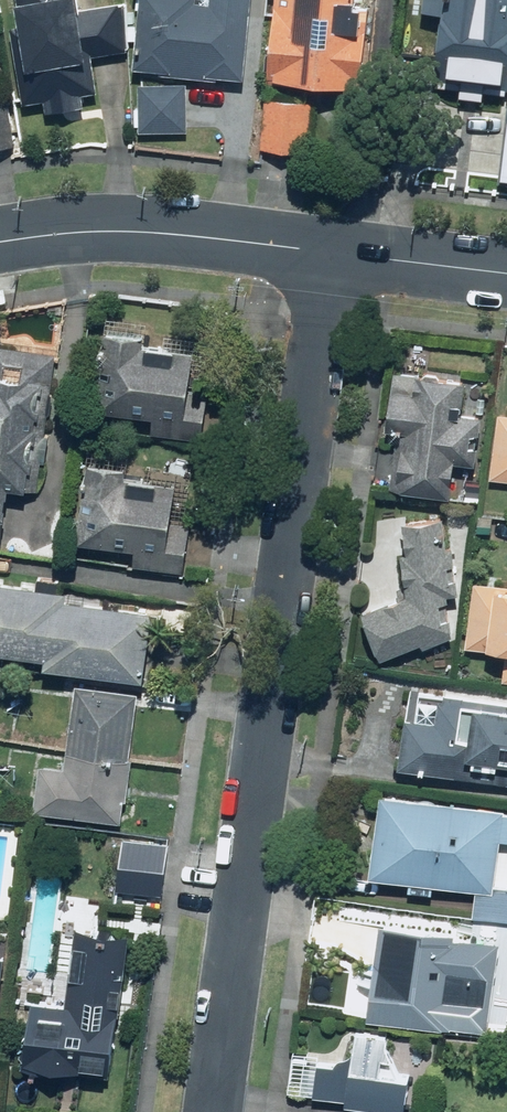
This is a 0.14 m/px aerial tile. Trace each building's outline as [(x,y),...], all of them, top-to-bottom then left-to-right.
[(10,11),(14,32),(9,33),(20,106),(46,102),(48,115),(85,109),(83,96),(93,95),(87,54),(126,48),(119,3),(78,9),(77,0),(17,0),(18,10),(10,11)] [(133,53),(145,54),(144,74),(244,79),(249,0),(207,0),(207,4),(192,3),(193,0),(136,0),(133,53)] [(264,74),(270,74),(269,87),(356,90),(358,40),(330,39),(331,6),(350,7),(351,0),(273,0),(272,19),(266,19),(264,74)] [(440,58),(436,86),(506,96),(506,0),(420,0),(418,16),(439,19),(434,57),(440,58)] [(186,86),(138,84),(136,131),(183,133),(186,86)] [(8,97),(0,97),(0,157),(14,155),(8,97)] [(312,105),(264,103),(262,150),(310,152),(312,105)] [(98,334),(92,414),(153,418),(152,433),(201,436),(205,392),(183,390),(186,354),(136,350),(137,337),(98,334)] [(52,354),(0,347),(0,508),(3,487),(35,491),(52,354)] [(460,418),(461,379),(410,378),(410,395),(380,394),(379,434),(393,435),(392,495),(445,496),(445,462),(474,462),(475,418),(460,418)] [(499,417),(490,480),(506,482),(506,418),(499,417)] [(80,467),(73,542),(132,547),(131,564),(181,568),(183,549),(160,547),(165,496),(149,495),(150,483),(118,480),(119,470),(80,467)] [(356,616),(373,659),(412,641),(416,650),(450,634),(454,539),(444,539),(445,518),(393,516),(392,560),(368,579),(386,604),(356,616)] [(0,582),(0,655),(41,659),(40,670),(134,679),(141,610),(55,602),(57,587),(0,582)] [(472,583),(464,650),(504,654),(502,681),(506,682),(506,586),(472,583)] [(130,692),(68,686),(62,766),(36,764),(32,813),(119,820),(130,692)] [(506,782),(506,704),(432,700),(431,725),(398,723),(395,766),(428,768),(428,777),(506,782)] [(480,934),(499,937),(501,920),(506,921),(506,887),(489,884),(495,838),(506,839),(506,811),(371,794),(361,876),(474,890),(471,916),(482,918),(480,934)] [(166,841),(116,837),(111,897),(162,901),(166,841)] [(131,932),(62,927),(57,997),(10,994),(4,1077),(119,1086),(131,932)] [(362,1022),(490,1029),(495,941),(451,939),(451,934),(367,929),(362,1022)] [(346,1032),(344,1059),(306,1058),(305,1100),(341,1101),(340,1111),(398,1111),(400,1075),(387,1074),(390,1035),(346,1032)]
